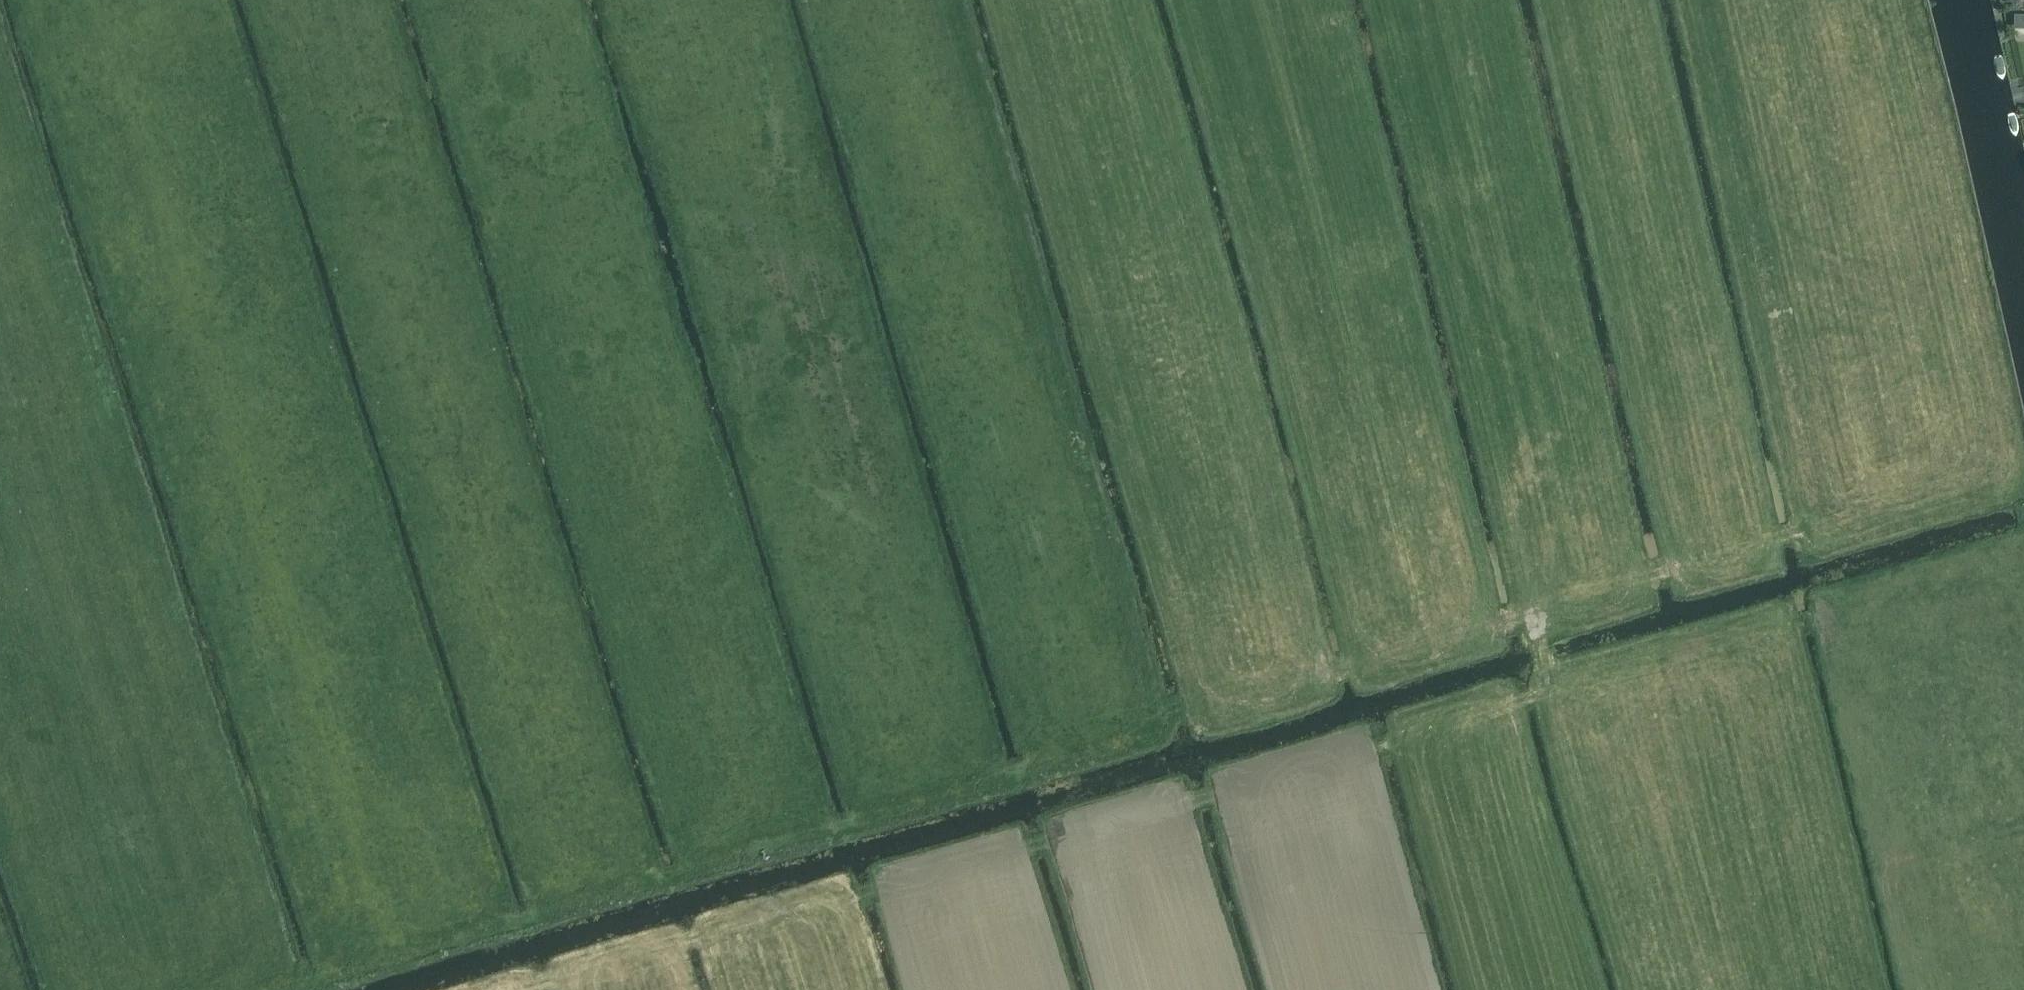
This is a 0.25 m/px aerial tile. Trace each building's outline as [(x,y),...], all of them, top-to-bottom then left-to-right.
[(2015,16),(2015,29),(2023,29),(2023,16),(2015,16)]
